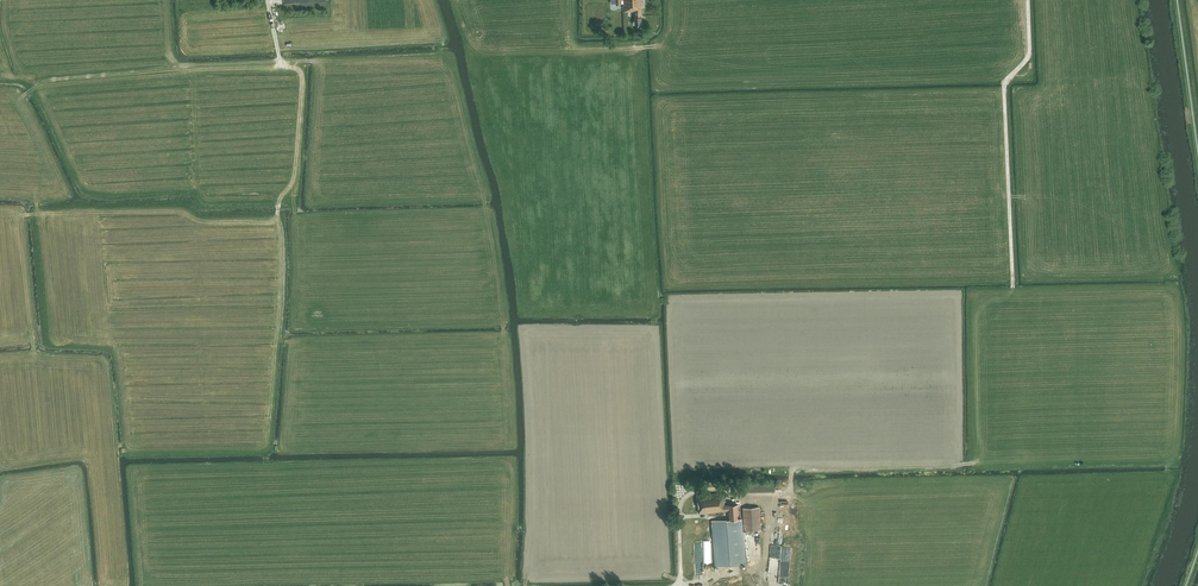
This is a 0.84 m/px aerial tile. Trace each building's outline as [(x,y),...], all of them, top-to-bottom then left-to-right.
[(643,6),(643,0),(616,0),(616,4),(623,4),(623,11),(635,11),(635,25),(642,24),(642,16),(642,6),(643,6)] [(742,519),(739,519),(738,504),(725,505),(724,498),(723,498),(723,492),(704,495),(697,496),(699,513),(706,512),(706,513),(729,511),(730,519),(727,520),(727,519),(712,520),(712,527),(715,566),(745,564),(742,524),(742,519)] [(794,504),(775,505),(777,535),(796,534),(794,504)] [(762,530),(760,506),(743,507),(745,531),(762,530)] [(781,546),(781,573),(789,573),(790,546),(781,546)]
